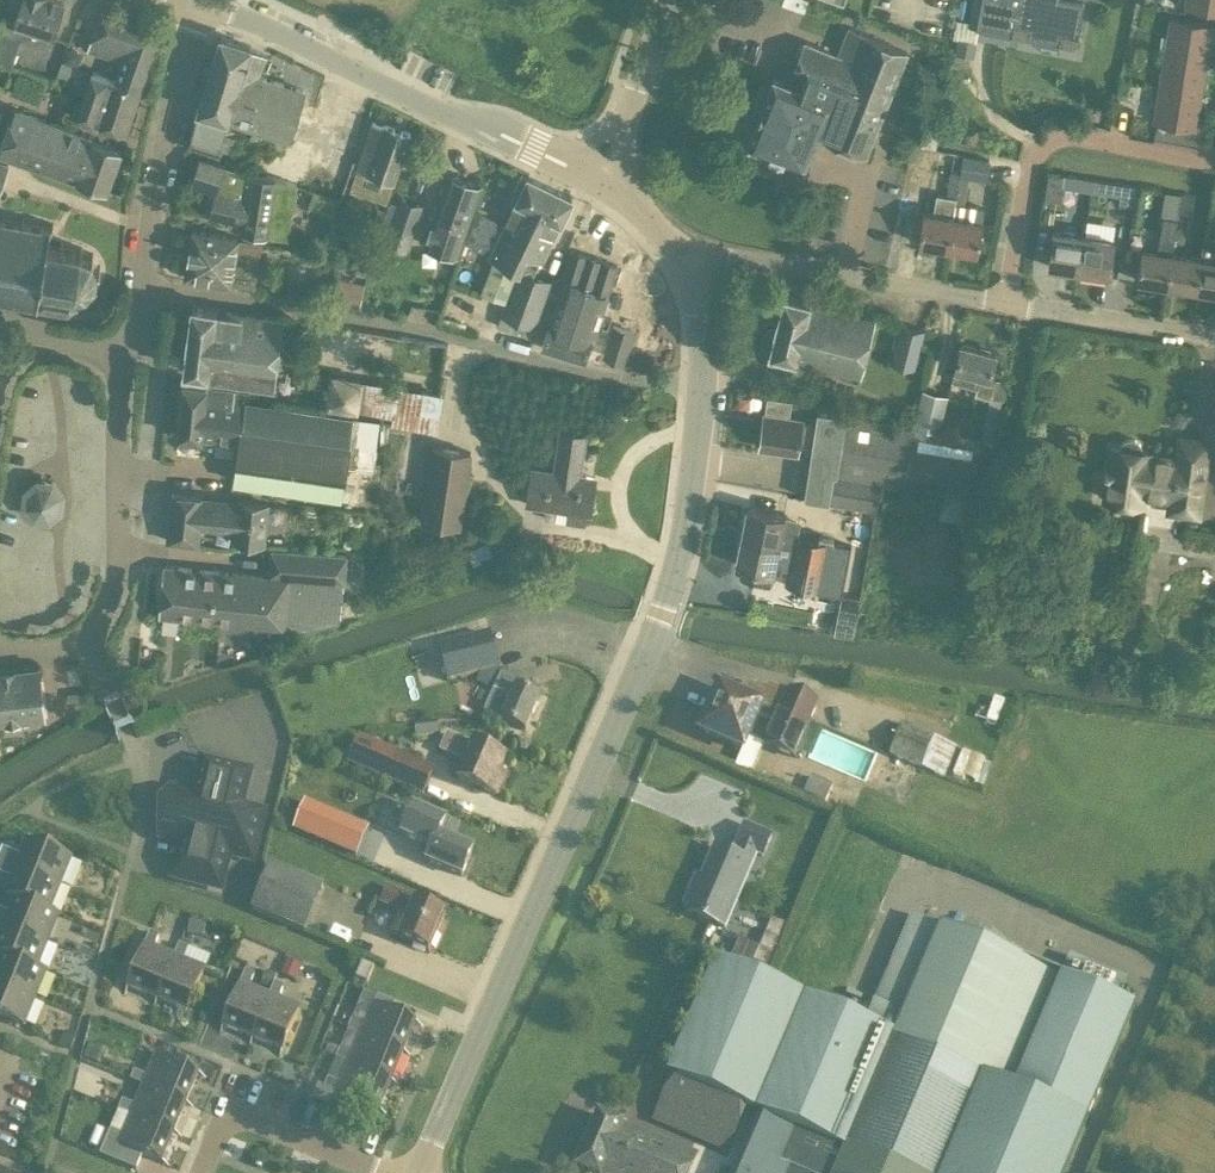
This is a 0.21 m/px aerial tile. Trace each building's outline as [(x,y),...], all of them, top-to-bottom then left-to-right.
[(63,0),(62,0),(21,0),(14,20),(6,17),(1,31),(48,46),(51,36),(62,1),(63,0)] [(1025,36),(1059,42),(1061,32),(1077,35),(1084,2),(1075,0),(981,0),(976,26),(1010,33),(1012,23),(1027,26),(1025,36)] [(1184,5),(1214,10),(1214,0),(1185,0),(1184,5)] [(123,58),(116,78),(142,87),(162,27),(103,7),(103,8),(89,47),(123,58)] [(1165,52),(1208,59),(1214,25),(1170,18),(1165,52)] [(973,56),(979,29),(957,24),(951,50),(973,56)] [(867,153),(881,117),(908,49),(848,25),(838,53),(805,40),(791,74),(800,77),(797,84),(773,75),(756,117),(743,111),(734,133),(748,139),(747,140),(748,140),(746,143),(805,166),(806,163),(807,164),(816,139),(821,129),(825,130),(822,136),(867,153)] [(195,121),(190,142),(219,149),(220,147),(231,150),(235,135),(223,132),(226,121),(252,128),(248,140),(280,150),(284,139),(285,139),(289,140),(289,137),(303,88),(257,75),(259,67),(266,69),(267,68),(271,54),(240,41),(242,36),(231,33),(230,37),(221,35),(197,111),(195,121)] [(1159,86),(1202,93),(1208,59),(1165,52),(1159,86)] [(92,70),(77,115),(126,131),(142,87),(116,78),(92,70)] [(1197,128),(1202,93),(1159,86),(1153,121),(1197,128)] [(108,190),(123,149),(92,138),(91,138),(15,106),(0,149),(0,155),(75,180),(107,191),(108,190)] [(925,117),(920,146),(936,149),(936,148),(941,119),(925,117)] [(393,179),(410,132),(372,118),(356,165),(393,179)] [(967,188),(969,176),(988,178),(991,157),(963,153),(960,171),(951,170),(949,186),(967,188)] [(298,183),(297,183),(277,176),(249,172),(225,164),(225,163),(200,155),(191,182),(215,190),(209,215),(243,221),(241,231),(288,240),(294,205),(296,190),(298,183)] [(0,161),(0,190),(9,164),(0,161)] [(448,173),(425,242),(457,252),(480,183),(448,173)] [(1061,187),(1089,191),(1091,178),(1063,173),(1061,187)] [(497,220),(479,211),(477,210),(469,226),(496,238),(488,256),(493,258),(491,262),(479,291),(504,301),(500,314),(501,314),(497,325),(530,337),(534,326),(536,327),(548,295),(554,280),(533,273),(539,258),(541,259),(571,196),(526,175),(504,222),(497,220)] [(1118,195),(1136,198),(1138,185),(1091,178),(1089,191),(1118,195)] [(918,242),(948,247),(953,215),(955,201),(965,203),(967,188),(949,186),(948,195),(937,194),(934,213),(923,211),(918,242)] [(312,198),(337,206),(340,197),(315,189),(313,188),(310,197),(312,198)] [(1170,226),(1178,226),(1177,213),(1194,213),(1194,192),(1169,192),(1170,226)] [(390,198),(385,211),(384,210),(379,224),(394,230),(393,234),(411,240),(423,205),(405,199),(404,203),(390,198)] [(978,252),(982,220),(953,215),(948,247),(978,252)] [(74,292),(84,290),(85,294),(88,293),(87,290),(94,282),(97,283),(98,281),(95,279),(97,268),(100,268),(100,266),(97,266),(93,256),(96,254),(93,252),(92,255),(82,250),(82,247),(80,246),(79,249),(63,246),(64,241),(61,241),(60,245),(49,243),(51,229),(56,226),(53,223),(49,226),(25,223),(26,217),(22,217),(21,221),(0,218),(0,298),(7,299),(6,303),(10,304),(10,300),(36,304),(35,310),(38,311),(39,306),(50,308),(49,313),(52,313),(53,309),(58,310),(57,315),(61,315),(62,310),(66,311),(68,314),(70,313),(69,310),(71,309),(73,306),(78,307),(78,305),(74,304),(76,296),(78,297),(79,294),(74,294),(74,292)] [(1194,288),(1214,291),(1214,223),(1205,221),(1201,242),(1200,242),(1199,256),(1194,288)] [(1048,265),(1076,270),(1082,232),(1054,228),(1048,265)] [(193,229),(186,274),(254,285),(257,265),(247,264),(248,254),(235,252),(238,236),(193,229)] [(1108,275),(1114,237),(1082,232),(1076,270),(1108,275)] [(1136,279),(1168,284),(1173,252),(1141,247),(1136,279)] [(555,276),(554,280),(548,295),(556,298),(540,346),(584,360),(592,335),(594,336),(608,295),(617,264),(569,249),(560,278),(555,276)] [(1168,284),(1194,288),(1199,256),(1173,252),(1168,284)] [(874,315),(784,293),(769,351),(860,373),(874,315)] [(191,305),(184,372),(274,382),(282,315),(191,305)] [(925,329),(900,322),(890,363),(916,368),(925,329)] [(624,362),(633,333),(613,326),(603,355),(624,362)] [(1006,380),(995,376),(990,375),(996,352),(987,349),(960,343),(951,380),(976,386),(974,394),(990,397),(982,437),(993,439),(1006,380)] [(232,398),(233,388),(183,381),(178,435),(200,438),(240,442),(234,481),(341,495),(348,441),(378,445),(381,419),(232,398)] [(441,391),(397,384),(391,422),(438,429),(445,389),(441,388),(441,391)] [(922,388),(913,427),(939,432),(939,430),(948,394),(922,388)] [(811,442),(815,423),(801,420),(802,417),(789,416),(791,399),(766,396),(759,447),(796,452),(798,440),(811,442)] [(939,432),(913,427),(817,410),(804,497),(828,501),(874,509),(876,509),(880,482),(943,494),(940,516),(962,520),(966,498),(970,499),(980,440),(939,432)] [(527,503),(569,509),(567,520),(584,522),(586,512),(589,512),(595,477),(579,474),(585,435),(560,431),(554,471),(532,468),(527,503)] [(1120,445),(1120,446),(1119,446),(1119,447),(1119,448),(1112,447),(1105,497),(1141,502),(1143,494),(1168,497),(1166,512),(1201,517),(1212,438),(1181,434),(1177,433),(1173,458),(1148,454),(1149,452),(1142,451),(1142,450),(1142,449),(1142,448),(1141,447),(1141,446),(1141,445),(1140,445),(1140,444),(1140,443),(1139,443),(1139,442),(1138,442),(1138,441),(1137,441),(1136,440),(1135,440),(1135,439),(1134,439),(1133,439),(1132,439),(1131,439),(1130,439),(1129,439),(1128,439),(1127,439),(1126,439),(1125,440),(1124,440),(1124,441),(1123,441),(1122,442),(1121,443),(1121,444),(1120,445)] [(459,524),(470,451),(432,446),(421,519),(459,524)] [(26,514),(64,515),(65,478),(27,476),(26,514)] [(232,530),(232,538),(258,540),(261,504),(220,499),(218,499),(171,495),(166,541),(199,544),(201,527),(215,529),(217,529),(232,530)] [(747,506),(741,535),(824,553),(827,540),(793,534),(794,531),(787,530),(790,518),(784,517),(785,514),(747,506)] [(824,553),(741,535),(735,563),(774,571),(774,570),(781,571),(784,554),(787,555),(785,566),(790,568),(787,584),(817,590),(824,553)] [(339,620),(343,580),(345,580),(347,552),(269,547),(268,575),(164,565),(159,613),(161,613),(284,626),(284,625),(306,627),(339,620)] [(539,698),(517,688),(520,684),(500,675),(498,670),(500,670),(491,634),(437,647),(446,683),(479,675),(475,682),(494,690),(484,713),(500,721),(500,720),(525,731),(539,698)] [(41,692),(38,668),(0,672),(0,696),(41,692)] [(786,694),(777,689),(776,692),(766,687),(765,689),(755,685),(755,687),(745,683),(738,696),(718,688),(700,732),(743,751),(749,736),(766,744),(765,747),(795,760),(819,703),(789,690),(787,694),(786,694)] [(43,716),(41,692),(0,696),(0,721),(43,716)] [(440,735),(438,724),(413,727),(415,738),(440,735)] [(946,778),(959,748),(903,725),(890,755),(946,778)] [(497,774),(504,758),(472,745),(472,744),(447,733),(438,752),(464,764),(456,780),(495,797),(503,777),(497,774)] [(359,736),(347,765),(423,797),(435,769),(359,736)] [(973,756),(964,752),(953,777),(963,781),(973,756)] [(201,801),(181,797),(171,845),(192,849),(186,875),(238,888),(241,858),(258,862),(265,813),(248,810),(250,798),(254,775),(207,767),(202,793),(201,801)] [(831,791),(808,781),(802,797),(824,805),(831,791)] [(348,819),(304,800),(292,826),(336,845),(348,819)] [(451,841),(457,826),(435,817),(435,818),(396,801),(387,824),(425,840),(434,843),(426,861),(461,876),(472,850),(451,841)] [(697,888),(692,885),(683,905),(689,908),(686,913),(725,930),(753,864),(757,857),(763,860),(773,836),(743,823),(733,847),(734,848),(732,855),(714,847),(697,888)] [(0,851),(0,862),(59,886),(70,858),(26,840),(20,856),(1,849),(0,851)] [(13,899),(49,911),(59,886),(0,862),(0,875),(10,879),(4,895),(13,899)] [(305,934),(324,887),(269,865),(250,911),(305,934)] [(386,886),(378,904),(409,917),(400,940),(429,952),(444,915),(417,904),(419,900),(386,886)] [(46,944),(58,915),(49,911),(13,899),(7,912),(0,910),(0,926),(46,944)] [(725,1111),(762,1126),(742,1172),(1064,1172),(1134,1008),(912,914),(865,1026),(717,964),(668,1080),(671,1081),(657,1114),(714,1138),(725,1111)] [(786,926),(771,920),(752,963),(767,969),(786,926)] [(0,955),(36,968),(46,944),(0,926),(0,955)] [(125,989),(155,1001),(173,958),(153,950),(159,936),(149,933),(144,946),(143,946),(125,989)] [(173,958),(155,1001),(186,1013),(204,971),(183,962),(188,949),(179,945),(173,958)] [(34,998),(45,972),(36,968),(0,955),(0,956),(0,984),(34,998)] [(373,967),(361,962),(354,979),(366,985),(373,967)] [(249,989),(254,975),(245,972),(239,985),(238,985),(221,1028),(251,1040),(269,997),(249,989)] [(274,983),(269,997),(251,1040),(281,1052),(298,1009),(278,1001),(284,988),(274,983)] [(23,1026),(34,998),(0,984),(0,1016),(23,1026)] [(347,1030),(361,1035),(402,1052),(414,1023),(391,1014),(394,1003),(377,996),(373,1006),(372,1006),(364,1026),(352,1021),(347,1030)] [(335,1059),(349,1065),(391,1082),(402,1052),(361,1035),(352,1055),(339,1050),(338,1052),(336,1058),(335,1059)] [(326,1055),(336,1058),(338,1052),(339,1050),(330,1046),(326,1055)] [(130,1081),(143,1087),(184,1104),(196,1075),(155,1058),(147,1077),(134,1072),(130,1081)] [(341,1085),(327,1079),(323,1089),(337,1094),(336,1095),(378,1112),(391,1082),(349,1065),(341,1085)] [(122,1101),(118,1110),(131,1117),(172,1132),(184,1104),(143,1087),(135,1106),(122,1101)] [(574,1169),(583,1172),(689,1172),(696,1156),(622,1126),(623,1125),(597,1114),(574,1169)] [(159,1163),(172,1132),(131,1117),(123,1136),(110,1130),(100,1157),(135,1171),(142,1156),(159,1163)]
